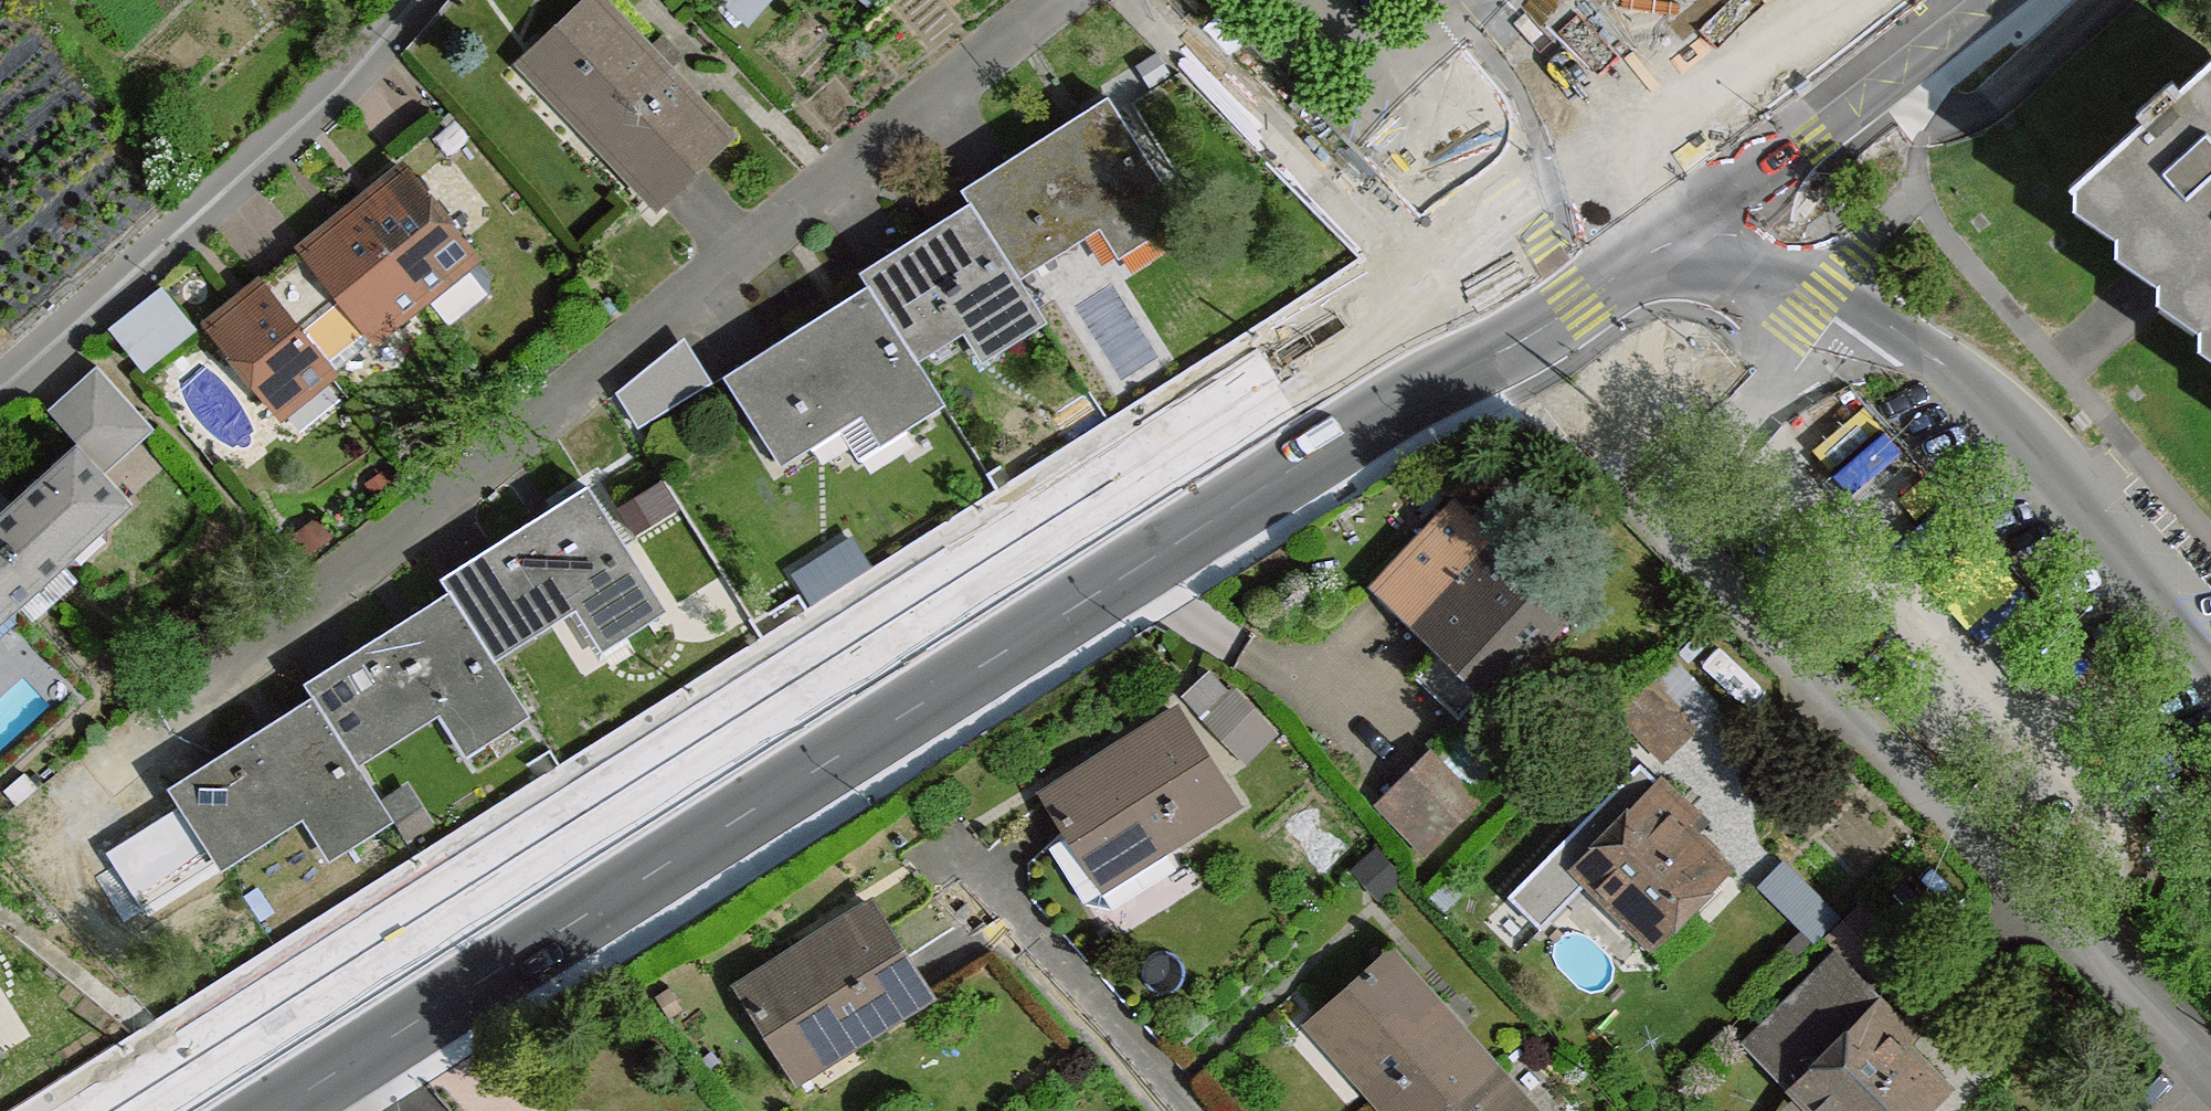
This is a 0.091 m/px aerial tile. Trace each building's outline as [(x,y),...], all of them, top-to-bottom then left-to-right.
[(600,0),(592,0),(537,51),(569,85),(557,97),(657,202),(728,134),(600,0)] [(724,2),(745,22),(765,0),(726,0),(724,2)] [(2085,177),(2168,270),(2210,232),(2210,65),(2085,177)] [(1179,211),(1108,98),(962,190),(971,204),(1013,273),(1118,207),(1135,236),(1179,211)] [(403,169),(353,209),(424,296),(474,256),(403,169)] [(1013,273),(971,204),(860,273),(869,286),(913,356),(981,314),(1001,343),(1042,316),(1013,273)] [(331,371),(424,296),(353,209),(261,284),(331,371)] [(2168,270),(2210,318),(2210,232),(2168,270)] [(491,277),(474,256),(424,296),(449,327),(489,294),(491,277)] [(147,361),(202,323),(170,278),(116,316),(147,361)] [(331,371),(261,284),(238,303),(209,326),(280,412),(331,371)] [(913,356),(869,286),(724,377),(778,460),(836,424),(858,460),(905,431),(900,423),(940,398),(913,356)] [(677,346),(618,395),(639,427),(709,384),(677,346)] [(53,414),(77,442),(107,475),(153,433),(120,396),(98,372),(53,414)] [(0,512),(0,539),(43,586),(65,564),(81,565),(108,541),(109,526),(134,504),(107,475),(77,442),(0,512)] [(665,612),(587,487),(442,579),(449,592),(489,654),(583,596),(579,590),(587,585),(591,592),(621,640),(665,612)] [(1455,505),(1380,582),(1417,617),(1491,541),(1455,505)] [(1516,526),(1497,547),(1562,610),(1581,588),(1516,526)] [(19,607),(43,586),(0,539),(0,638),(18,622),(19,607)] [(1491,541),(1417,617),(1444,642),(1414,673),(1458,717),(1487,685),(1491,689),(1542,636),(1555,650),(1578,626),(1562,610),(1497,547),(1491,541)] [(489,654),(449,592),(305,684),(314,697),(354,759),(448,702),(443,695),(451,689),(455,697),(486,745),(529,717),(489,654)] [(1694,729),(1651,687),(1624,714),(1667,755),(1694,729)] [(354,759),(314,697),(169,789),(216,865),(311,806),(307,799),(314,795),(318,801),(348,849),(392,822),(354,759)] [(1177,715),(1048,794),(1072,835),(1051,848),(1084,902),(1113,909),(1173,869),(1162,848),(1233,803),(1177,715)] [(1478,801),(1429,753),(1378,804),(1430,852),(1478,801)] [(1657,800),(1586,871),(1654,936),(1722,865),(1657,800)] [(929,994),(873,906),(743,987),(789,1061),(846,1026),(856,1039),(929,994)] [(1844,949),(1869,973),(1876,980),(1905,953),(1863,912),(1835,938),(1844,949)] [(1822,972),(1846,995),(1869,973),(1844,949),(1822,972)] [(1390,955),(1324,1013),(1368,1064),(1356,1075),(1386,1110),(1387,1110),(1441,1110),(1490,1067),(1390,955)] [(1802,1090),(1873,1022),(1846,995),(1822,972),(1752,1040),(1802,1090)] [(1802,1090),(1823,1110),(1916,1110),(1940,1087),(1896,1045),(1911,1030),(1888,1007),(1873,1022),(1802,1090)] [(1490,1067),(1441,1110),(1531,1110),(1490,1067)]
